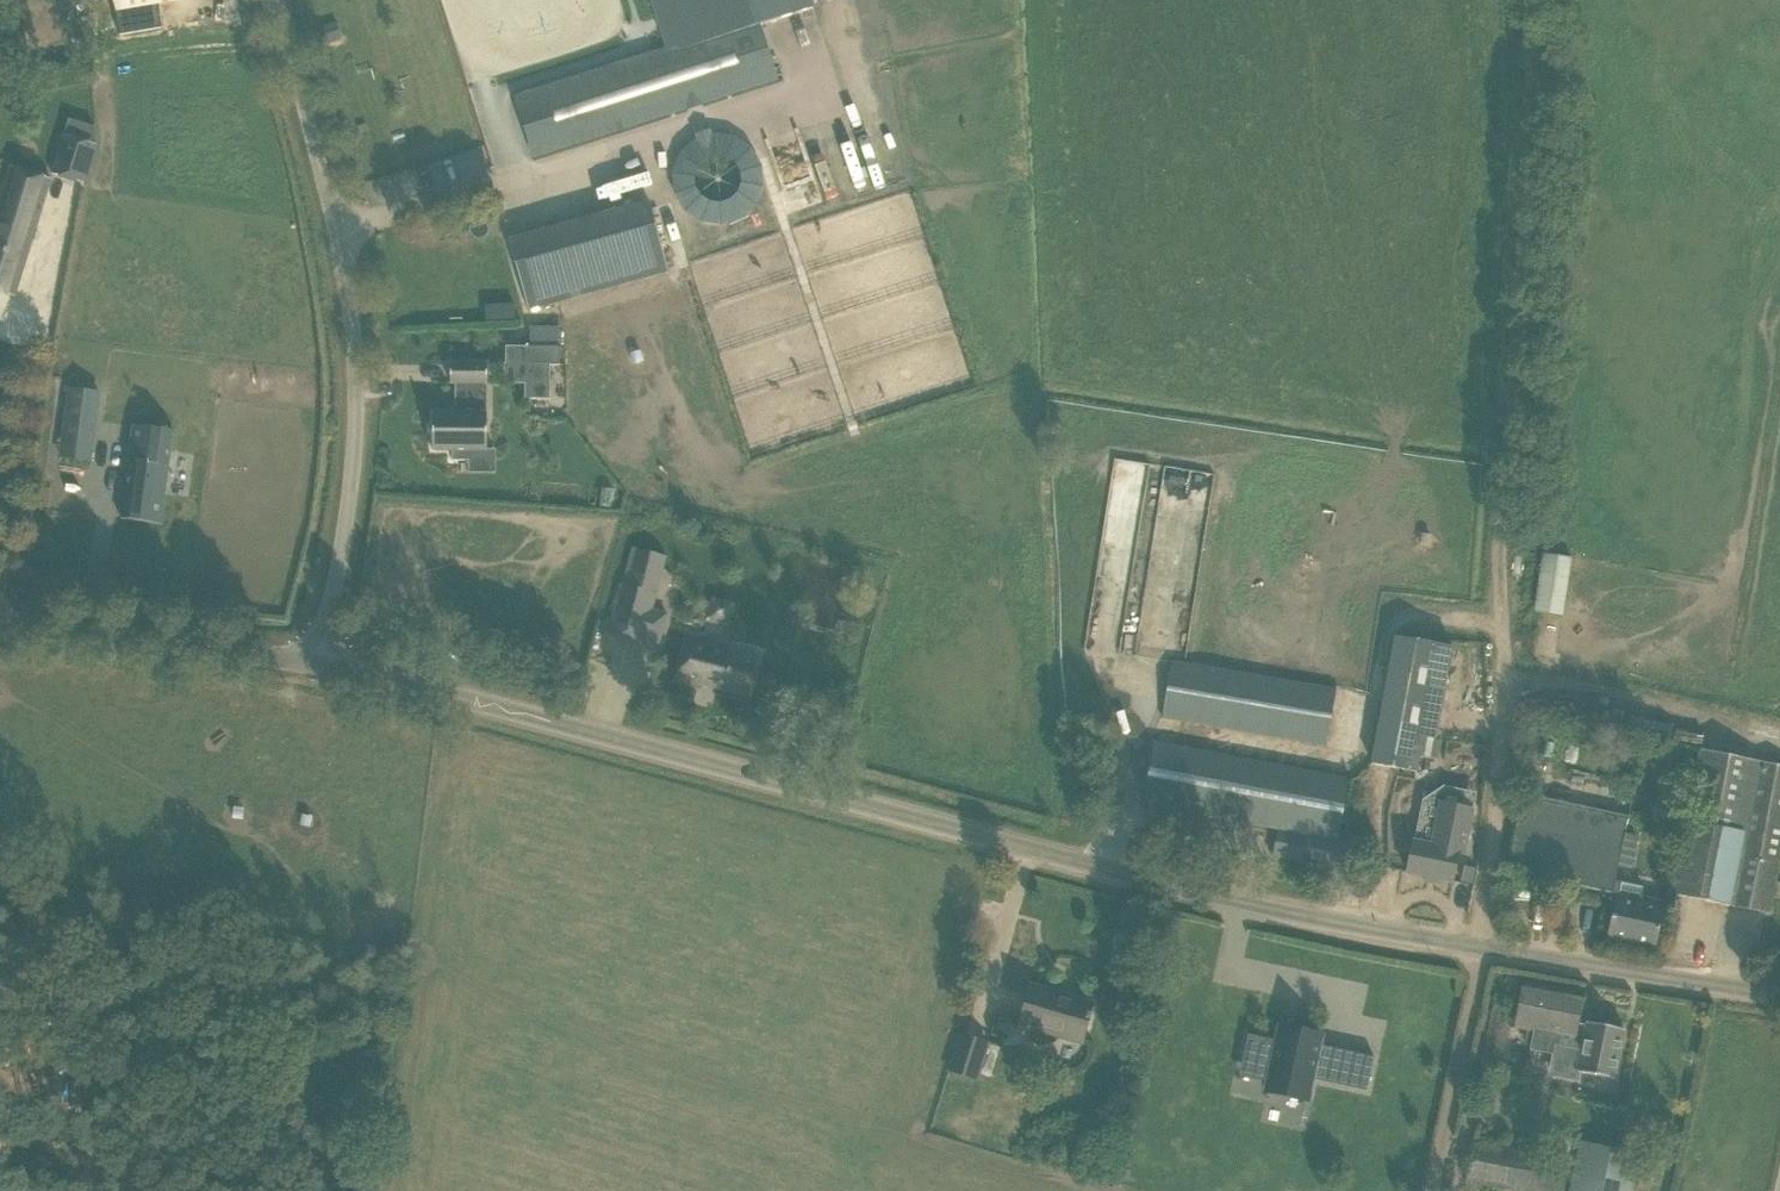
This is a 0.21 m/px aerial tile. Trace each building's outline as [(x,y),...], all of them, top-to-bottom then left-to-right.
[(120,4),(115,5),(120,35),(162,28),(157,0),(160,0),(119,0),(120,4)] [(760,25),(813,8),(810,0),(651,0),(668,53),(517,101),(533,153),(776,75),(760,25)] [(336,23),(324,26),(329,43),(341,39),(336,23)] [(23,28),(7,31),(11,49),(27,46),(23,28)] [(64,134),(52,173),(83,183),(96,144),(95,125),(69,117),(64,134)] [(746,127),(668,145),(686,227),(765,210),(746,127)] [(14,296),(50,178),(11,166),(0,200),(0,292),(14,296)] [(528,310),(668,271),(649,201),(509,240),(528,310)] [(530,327),(530,346),(559,346),(559,327),(530,327)] [(551,365),(559,365),(559,346),(530,346),(506,346),(506,364),(505,364),(504,383),(526,383),(526,399),(551,399),(551,365)] [(433,412),(432,450),(452,450),(452,454),(467,454),(467,450),(487,450),(487,363),(450,363),(450,383),(455,383),(455,412),(433,412)] [(100,389),(71,385),(64,432),(94,436),(100,389)] [(133,425),(120,518),(161,524),(173,431),(133,425)] [(621,583),(608,632),(642,642),(666,557),(637,549),(627,585),(621,583)] [(1543,553),(1541,570),(1570,574),(1572,558),(1543,553)] [(709,601),(702,626),(727,633),(734,608),(709,601)] [(1397,636),(1372,764),(1415,772),(1418,756),(1436,759),(1439,740),(1435,739),(1452,647),(1397,636)] [(687,638),(675,681),(701,688),(702,684),(747,697),(757,660),(725,652),(726,649),(687,638)] [(1289,682),(1172,661),(1162,718),(1279,738),(1289,682)] [(1299,827),(1327,832),(1339,834),(1340,829),(1349,779),(1154,742),(1147,779),(1143,803),(1278,828),(1279,823),(1299,827)] [(1701,749),(1671,894),(1713,903),(1713,902),(1727,905),(1769,914),(1779,860),(1779,765),(1701,749)] [(1523,792),(1509,872),(1611,895),(1614,883),(1618,867),(1625,834),(1629,816),(1523,792)] [(1414,841),(1407,873),(1426,876),(1425,881),(1434,883),(1435,878),(1451,882),(1458,851),(1463,852),(1472,811),(1440,804),(1432,845),(1414,841)] [(1278,828),(1273,855),(1353,870),(1358,847),(1361,833),(1340,829),(1339,834),(1327,832),(1299,827),(1279,823),(1278,828)] [(1618,894),(1614,893),(1612,905),(1602,903),(1597,927),(1607,929),(1604,940),(1654,950),(1663,903),(1640,898),(1642,887),(1620,883),(1618,894)] [(1524,983),(1515,1028),(1534,1032),(1531,1048),(1556,1053),(1552,1073),(1577,1078),(1578,1072),(1615,1079),(1625,1030),(1587,1022),(1586,1027),(1577,1025),(1583,995),(1524,983)] [(1033,985),(1024,1015),(1021,1026),(1079,1042),(1086,1019),(1089,1019),(1091,1013),(1088,1012),(1090,1007),(1060,998),(1061,993),(1033,985)] [(1241,1062),(1241,1063),(1270,1069),(1267,1082),(1266,1090),(1307,1099),(1312,1079),(1319,1045),(1321,1036),(1304,1033),(1304,1034),(1299,1033),(1299,1032),(1291,1030),(1291,1031),(1284,1029),(1284,1028),(1279,1027),(1276,1041),(1247,1034),(1241,1062)] [(961,1036),(949,1071),(977,1080),(988,1045),(961,1036)] [(1354,1052),(1346,1086),(1366,1091),(1374,1057),(1354,1052)] [(1497,1143),(1473,1139),(1465,1182),(1513,1190),(1563,1190),(1570,1157),(1497,1143)] [(1631,1189),(1630,1189),(1637,1154),(1581,1141),(1571,1190),(1631,1190),(1631,1189)]
